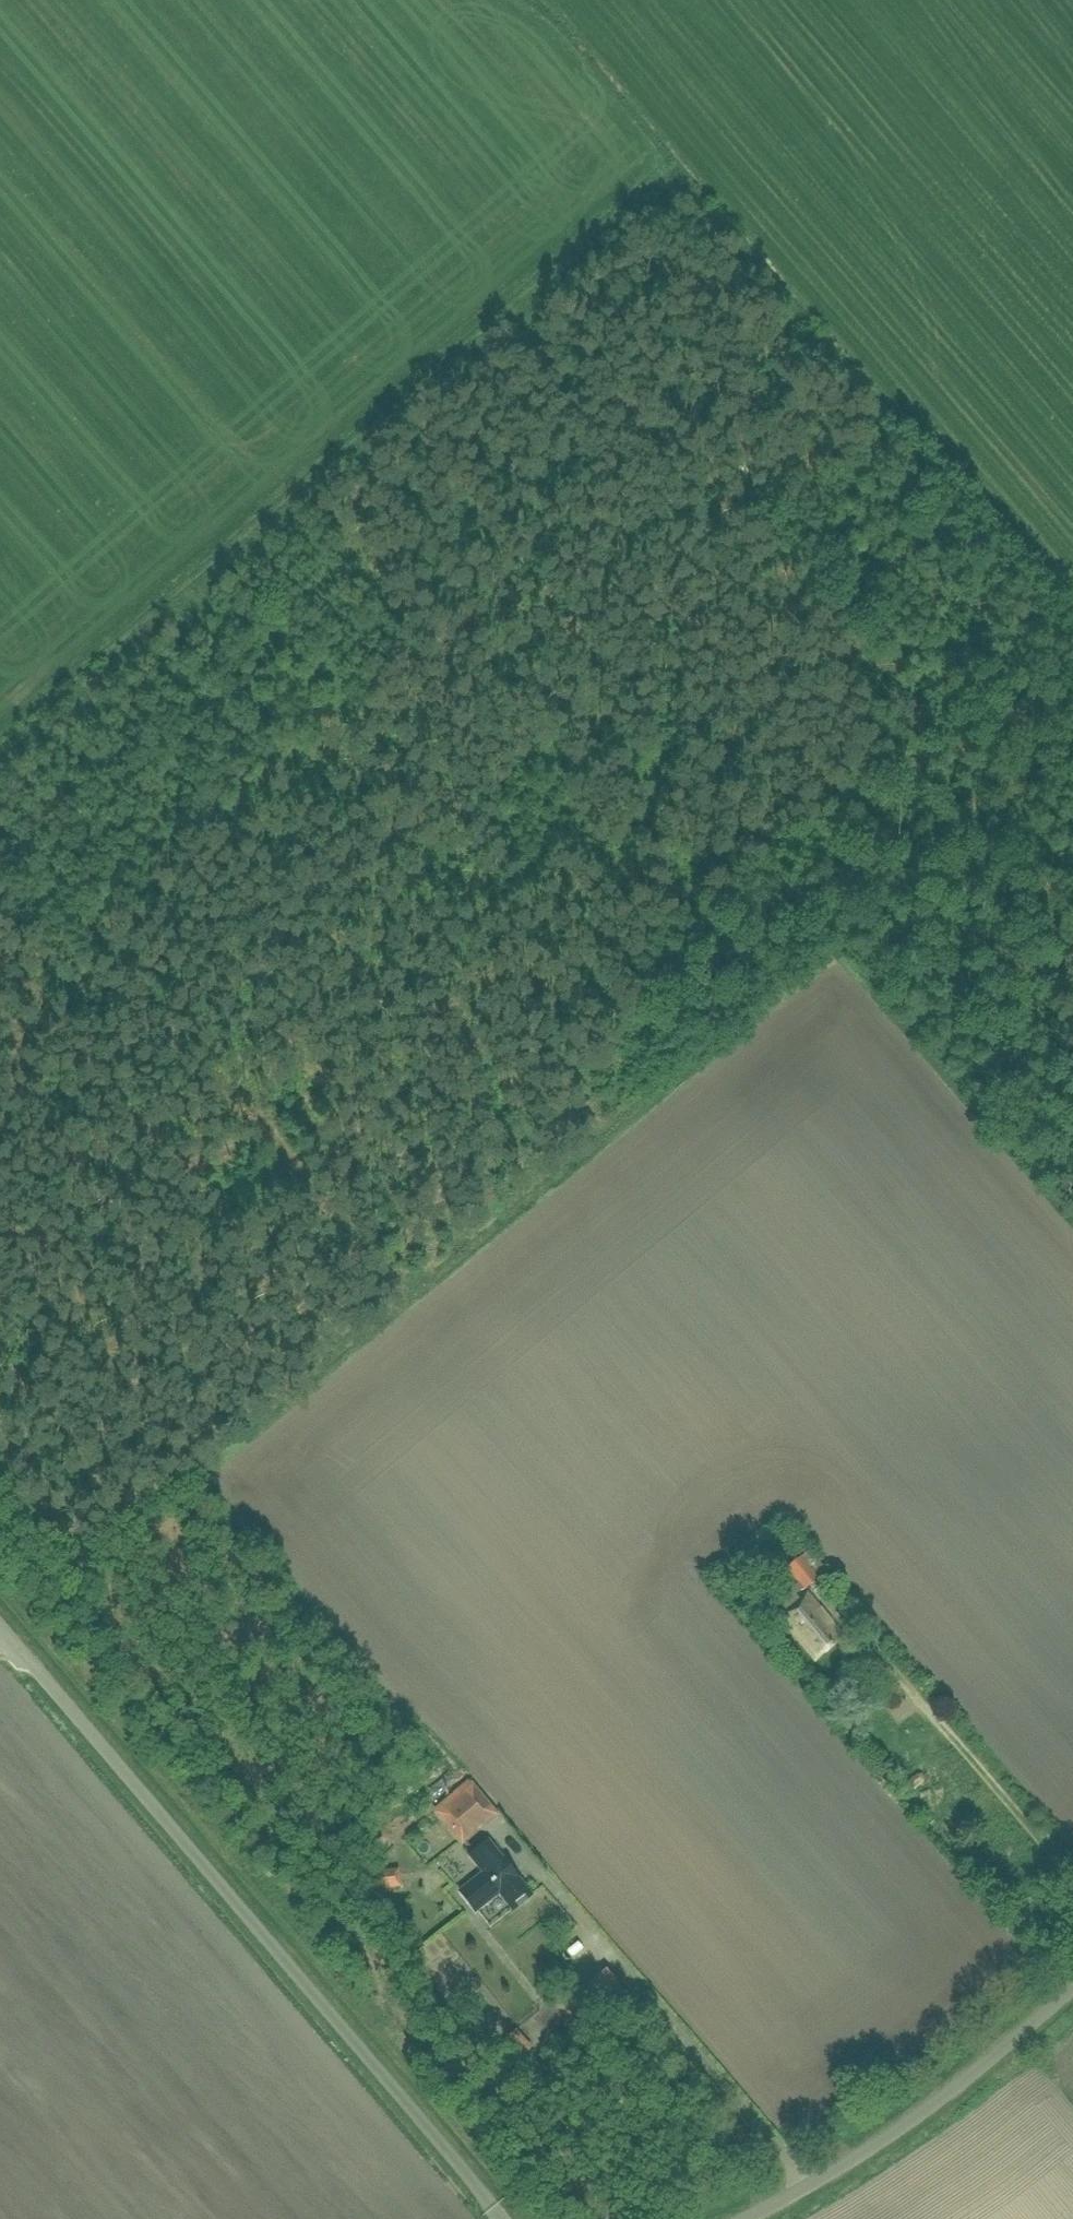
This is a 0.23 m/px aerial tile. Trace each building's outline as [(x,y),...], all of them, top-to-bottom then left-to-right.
[(804,1591),(828,1572),(812,1551),(788,1570),(804,1591)] [(815,1659),(843,1637),(807,1593),(780,1615),(815,1659)] [(433,1809),(463,1845),(499,1816),(473,1785),(454,1801),(449,1796),(433,1809)] [(460,1894),(475,1912),(500,1893),(514,1911),(531,1897),(518,1879),(503,1859),(502,1860),(489,1842),(470,1857),(484,1875),(460,1894)] [(400,1869),(375,1872),(378,1891),(379,1891),(379,1895),(391,1893),(391,1889),(402,1888),(400,1869)]
